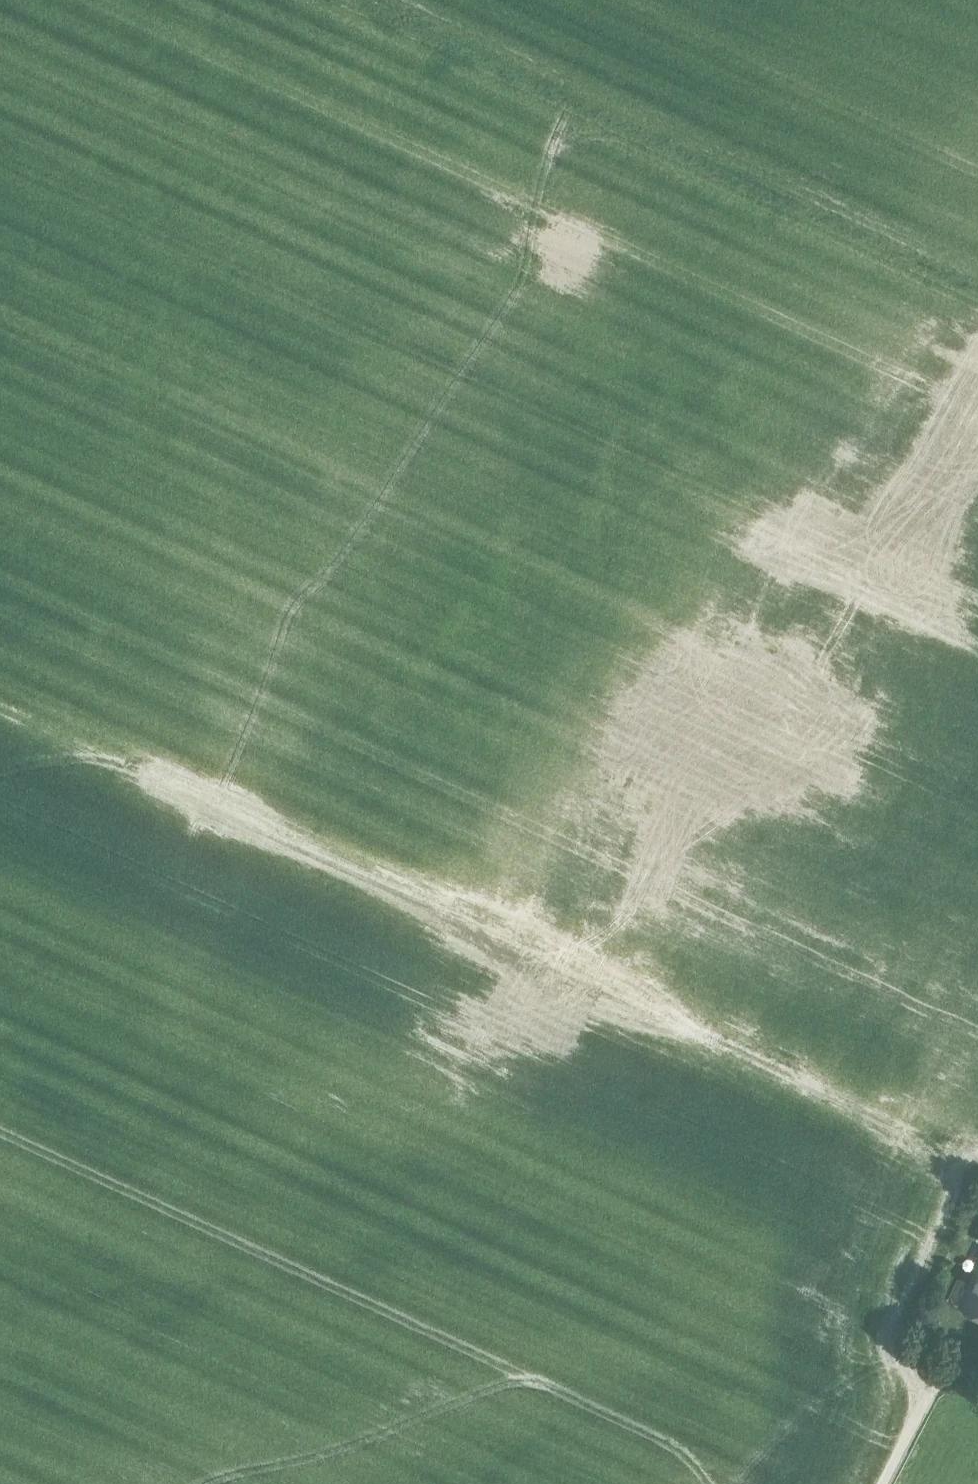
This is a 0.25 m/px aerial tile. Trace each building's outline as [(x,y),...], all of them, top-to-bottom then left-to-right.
[(970,1282),(975,1285),(965,1305),(977,1311),(977,1265),(970,1282)]
